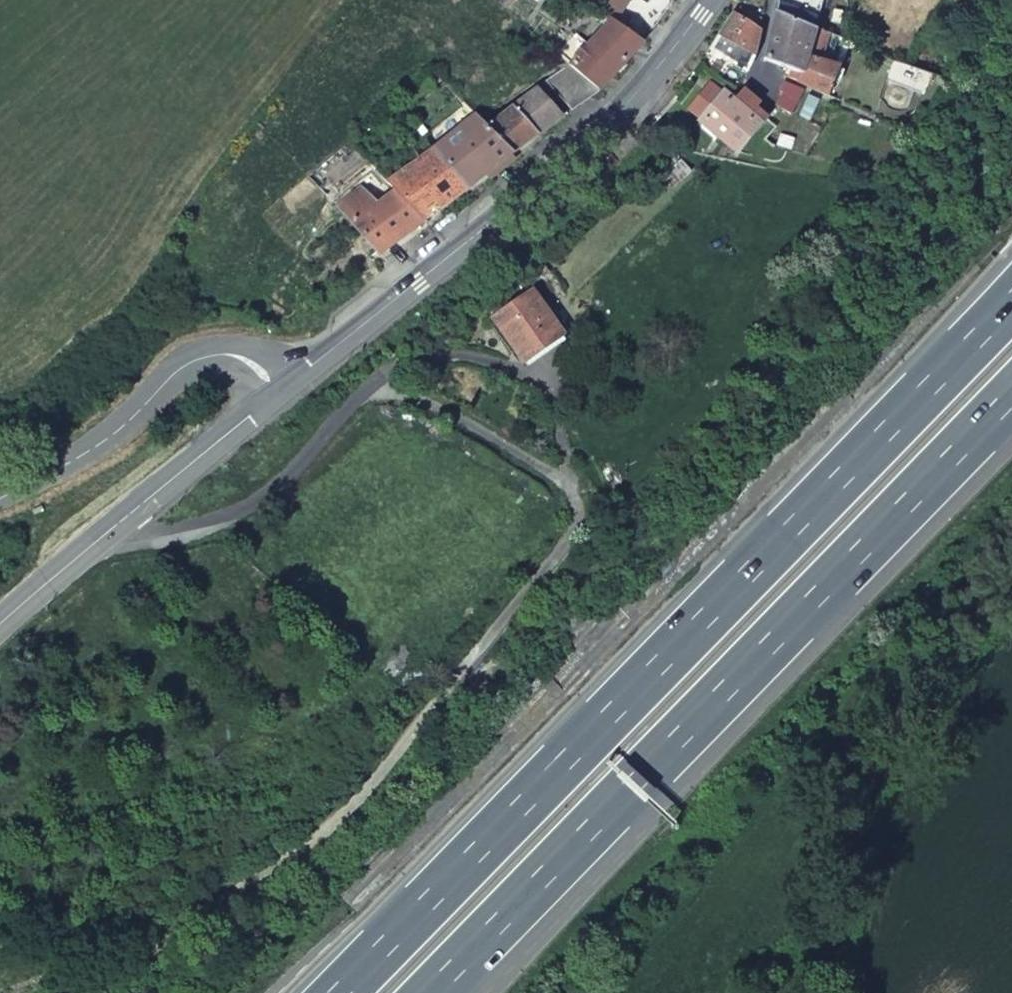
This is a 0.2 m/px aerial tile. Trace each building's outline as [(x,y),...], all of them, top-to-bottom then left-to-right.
[(619,22),(649,42),(680,0),(633,0),(619,22)] [(785,15),(773,64),(807,79),(820,31),(828,0),(796,0),(791,19),(785,15)] [(740,19),(728,41),(752,53),(748,63),(758,67),(763,55),(767,31),(740,19)] [(649,42),(619,22),(591,54),(581,45),(567,60),(608,94),(611,91),(649,42)] [(840,39),(820,31),(807,79),(804,87),(838,103),(847,70),(831,62),(840,39)] [(728,41),(715,60),(755,75),(758,67),(748,63),(752,53),(728,41)] [(608,94),(567,60),(553,83),(584,111),(608,94)] [(452,80),(444,72),(436,78),(441,88),(452,80)] [(809,108),(814,98),(793,88),(787,99),(791,101),(809,108)] [(733,98),(721,89),(699,118),(711,127),(733,98)] [(534,148),(570,121),(549,97),(501,135),(522,157),(534,148)] [(751,158),(759,150),(770,131),(775,124),(762,115),(765,110),(751,99),(745,107),(733,98),(711,127),(751,158)] [(803,119),(809,108),(791,101),(783,112),(803,119)] [(474,192),(522,157),(501,135),(490,122),(441,157),(474,192)] [(431,225),(474,192),(441,157),(398,189),(404,195),(431,225)] [(387,258),(431,225),(404,195),(378,215),(362,198),(345,212),(354,222),(387,258)] [(573,344),(543,300),(500,327),(532,372),(573,344)]
